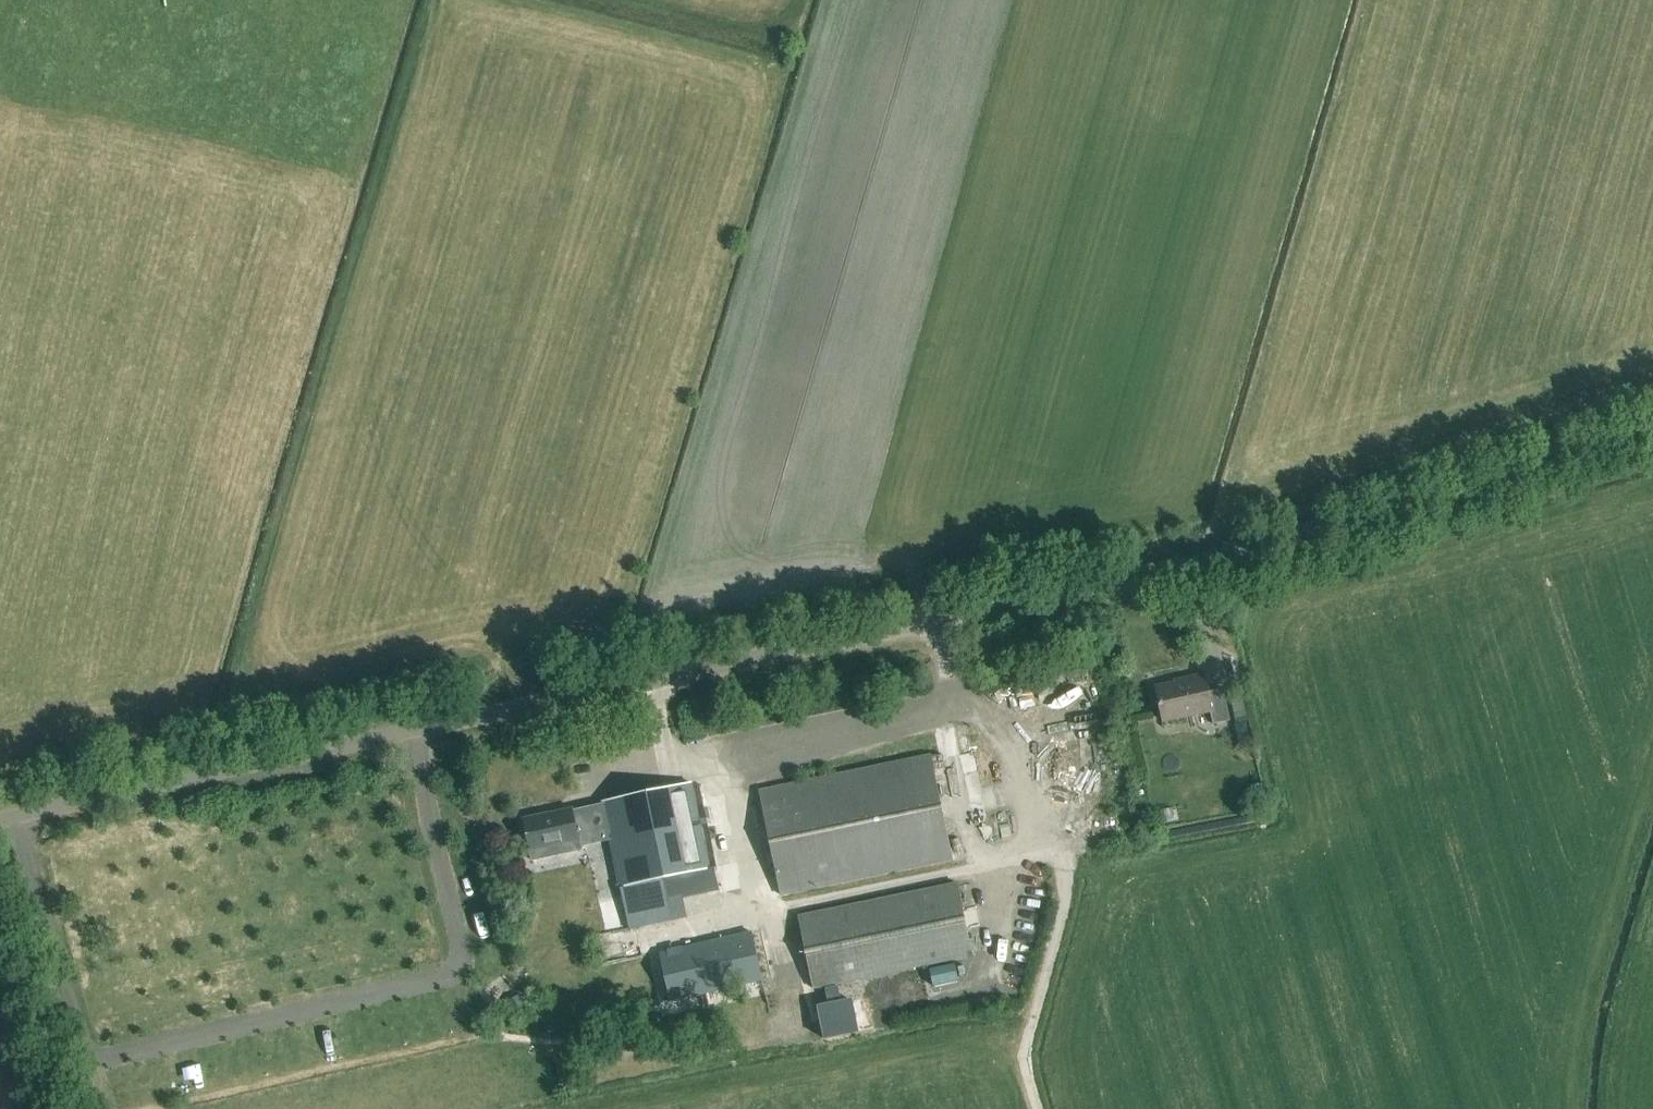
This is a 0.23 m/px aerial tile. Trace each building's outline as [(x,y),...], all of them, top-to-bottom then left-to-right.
[(1203,678),(1183,683),(1183,685),(1155,691),(1163,725),(1210,715),(1212,725),(1229,722),(1223,692),(1207,696),(1203,678)] [(781,897),(951,862),(929,758),(759,793),(781,897)] [(619,890),(709,871),(691,786),(602,805),(603,808),(573,815),(572,810),(523,821),(530,854),(579,843),(577,835),(606,829),(619,890)] [(709,871),(619,890),(619,891),(628,933),(722,912),(713,871),(709,871)] [(813,990),(971,958),(956,886),(798,919),(813,990)] [(671,1002),(762,982),(751,934),(660,955),(671,1002)] [(840,990),(825,993),(829,1011),(817,1013),(825,1048),(858,1041),(851,1006),(843,1008),(840,990)]
